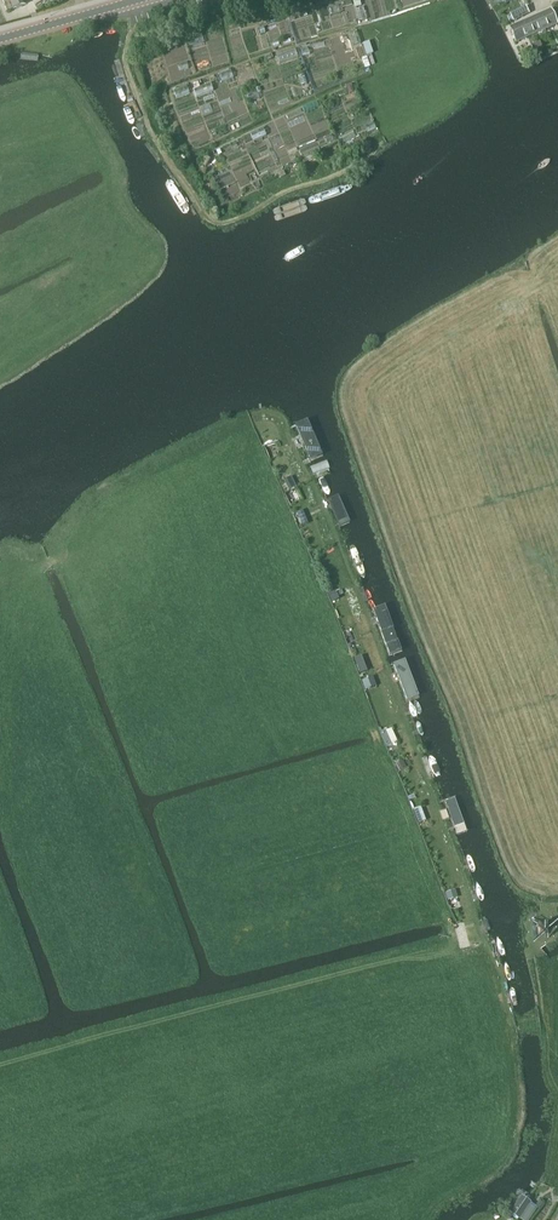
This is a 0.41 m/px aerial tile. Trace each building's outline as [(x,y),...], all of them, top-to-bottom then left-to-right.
[(26,4),(24,0),(3,0),(6,11),(16,7),(17,8),(22,7),(22,5),(26,4)] [(522,9),(510,15),(514,21),(525,15),(522,9)] [(552,9),(531,18),(537,33),(557,24),(552,9)] [(531,18),(510,28),(516,42),(537,33),(531,18)] [(296,429),(308,456),(319,451),(307,424),(296,429)] [(293,480),(286,483),(289,489),(295,486),(293,480)] [(303,509),(297,511),(301,520),(306,518),(303,509)] [(338,524),(351,555),(363,551),(350,519),(338,524)] [(383,637),(396,633),(378,583),(366,587),(383,637)] [(336,592),(329,595),(332,602),(339,599),(336,592)] [(405,657),(392,661),(410,711),(423,707),(405,657)] [(361,663),(357,665),(360,673),(364,672),(367,671),(364,662),(361,663)] [(367,679),(362,681),(366,690),(370,688),(377,686),(373,677),(367,679)] [(392,729),(381,733),(387,746),(397,742),(392,729)] [(396,764),(400,771),(408,767),(404,760),(396,764)] [(434,780),(446,811),(458,807),(446,775),(434,780)] [(421,806),(414,809),(417,816),(424,813),(421,806)] [(456,890),(446,893),(448,900),(458,897),(456,890)] [(549,934),(547,922),(535,924),(537,937),(549,934)] [(465,929),(460,930),(462,937),(469,935),(467,928),(465,929)] [(512,1214),(519,1219),(521,1219),(527,1219),(536,1207),(530,1203),(530,1202),(523,1197),(512,1214)]
